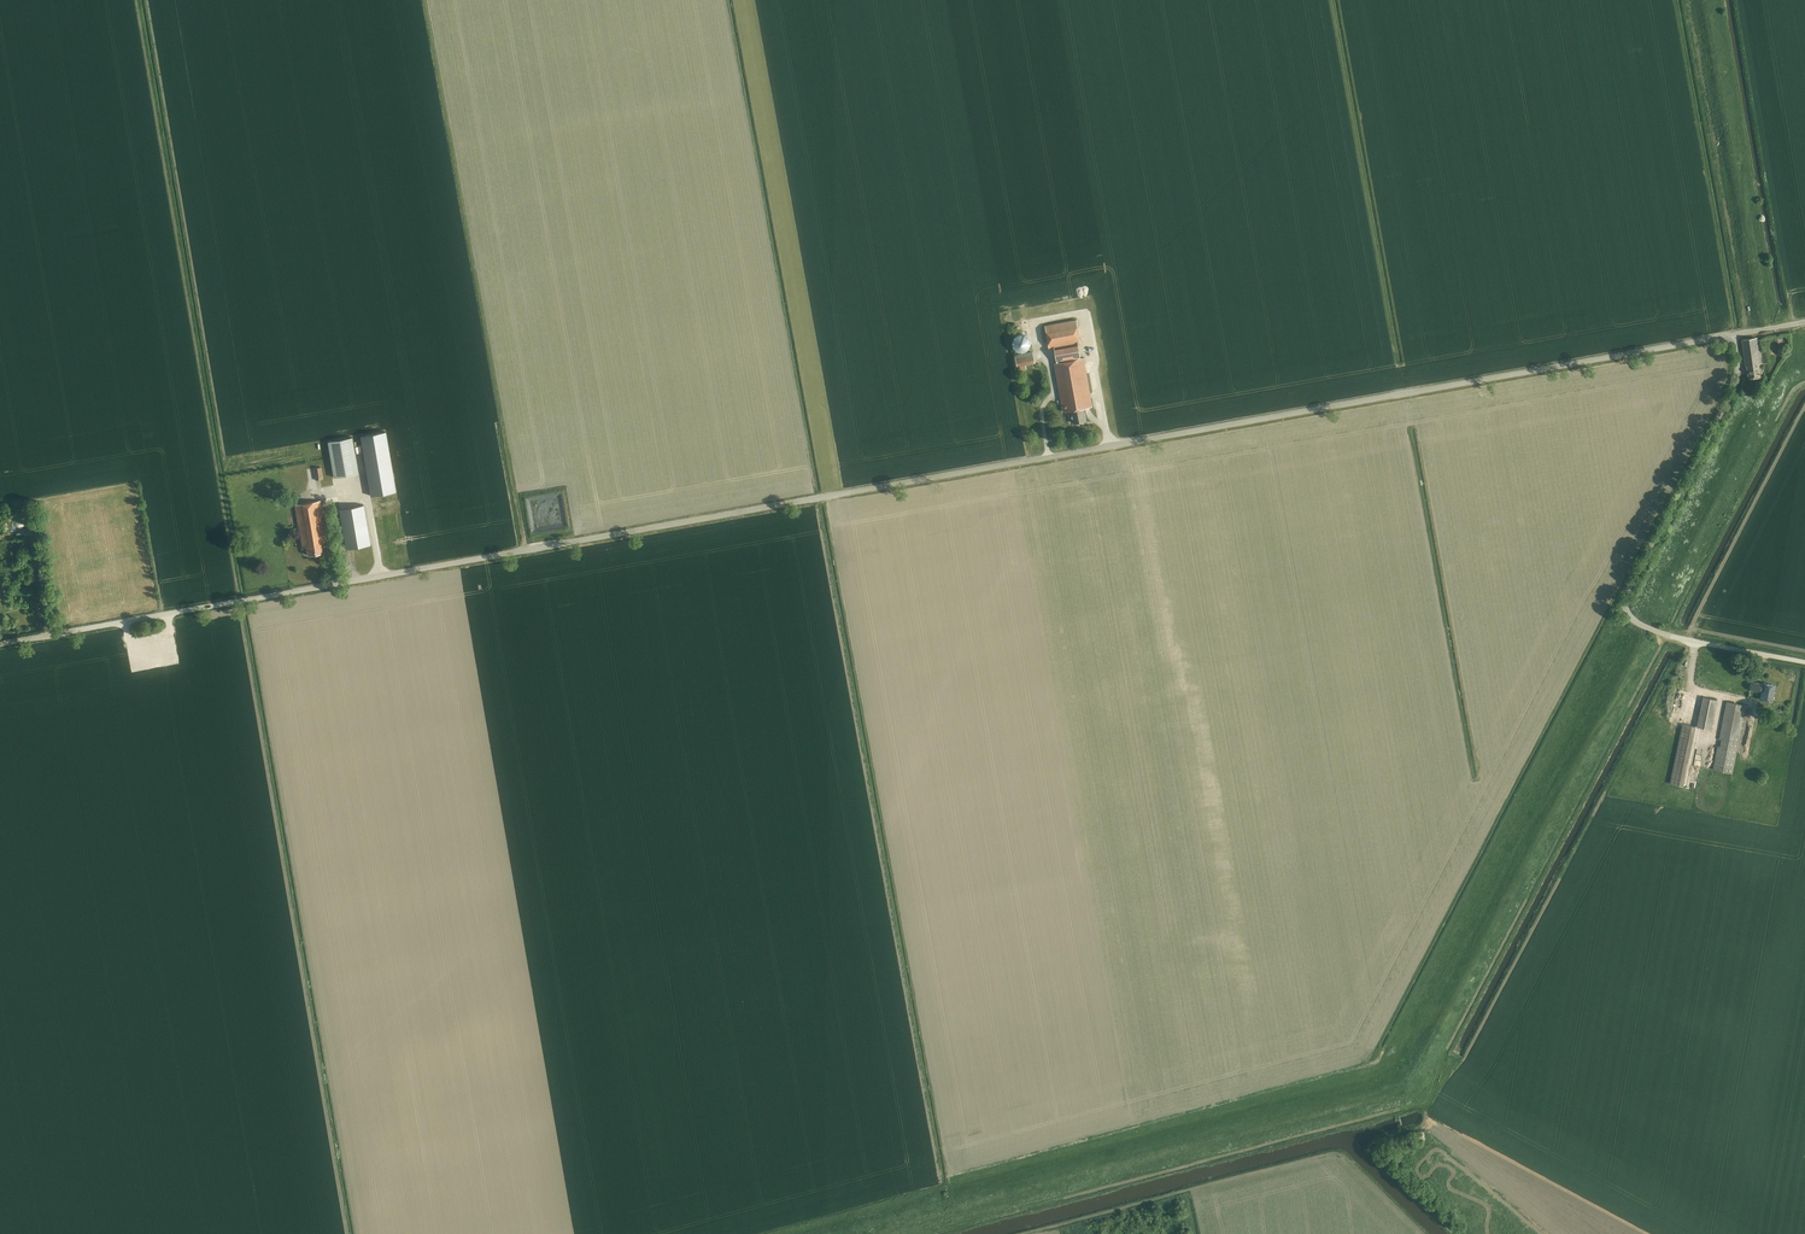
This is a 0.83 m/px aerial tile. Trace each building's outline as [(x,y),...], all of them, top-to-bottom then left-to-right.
[(1083,358),(1081,358),(1078,344),(1081,344),(1076,320),(1046,326),(1050,349),(1055,348),(1057,363),(1054,363),(1064,412),(1071,411),(1073,423),(1087,420),(1085,408),(1093,406),(1083,358)] [(1018,345),(1030,343),(1029,336),(1024,337),(1023,333),(1010,335),(1011,342),(1018,341),(1018,345)] [(1759,364),(1761,364),(1757,338),(1742,340),(1745,366),(1747,366),(1749,379),(1761,377),(1759,364)] [(1026,365),(1035,364),(1033,352),(1016,354),(1018,367),(1020,366),(1021,370),(1026,369),(1026,365)] [(386,432),(361,436),(371,496),(396,492),(386,432)] [(333,478),(359,474),(352,438),(327,442),(333,478)] [(316,480),(323,479),(322,467),(314,468),(316,480)] [(301,532),(303,546),(307,545),(309,555),(324,552),(322,541),(323,541),(328,536),(321,500),(294,505),(299,533),(301,532)] [(364,505),(339,509),(346,549),(371,544),(364,505)] [(1761,692),(1760,699),(1772,701),(1775,685),(1763,683),(1763,684),(1751,682),(1750,690),(1761,692)] [(1703,696),(1700,708),(1697,727),(1711,729),(1717,699),(1703,696)] [(1727,701),(1724,713),(1713,769),(1732,773),(1746,705),(1727,701)] [(1683,786),(1684,782),(1695,727),(1682,724),(1670,784),(1683,786)]
